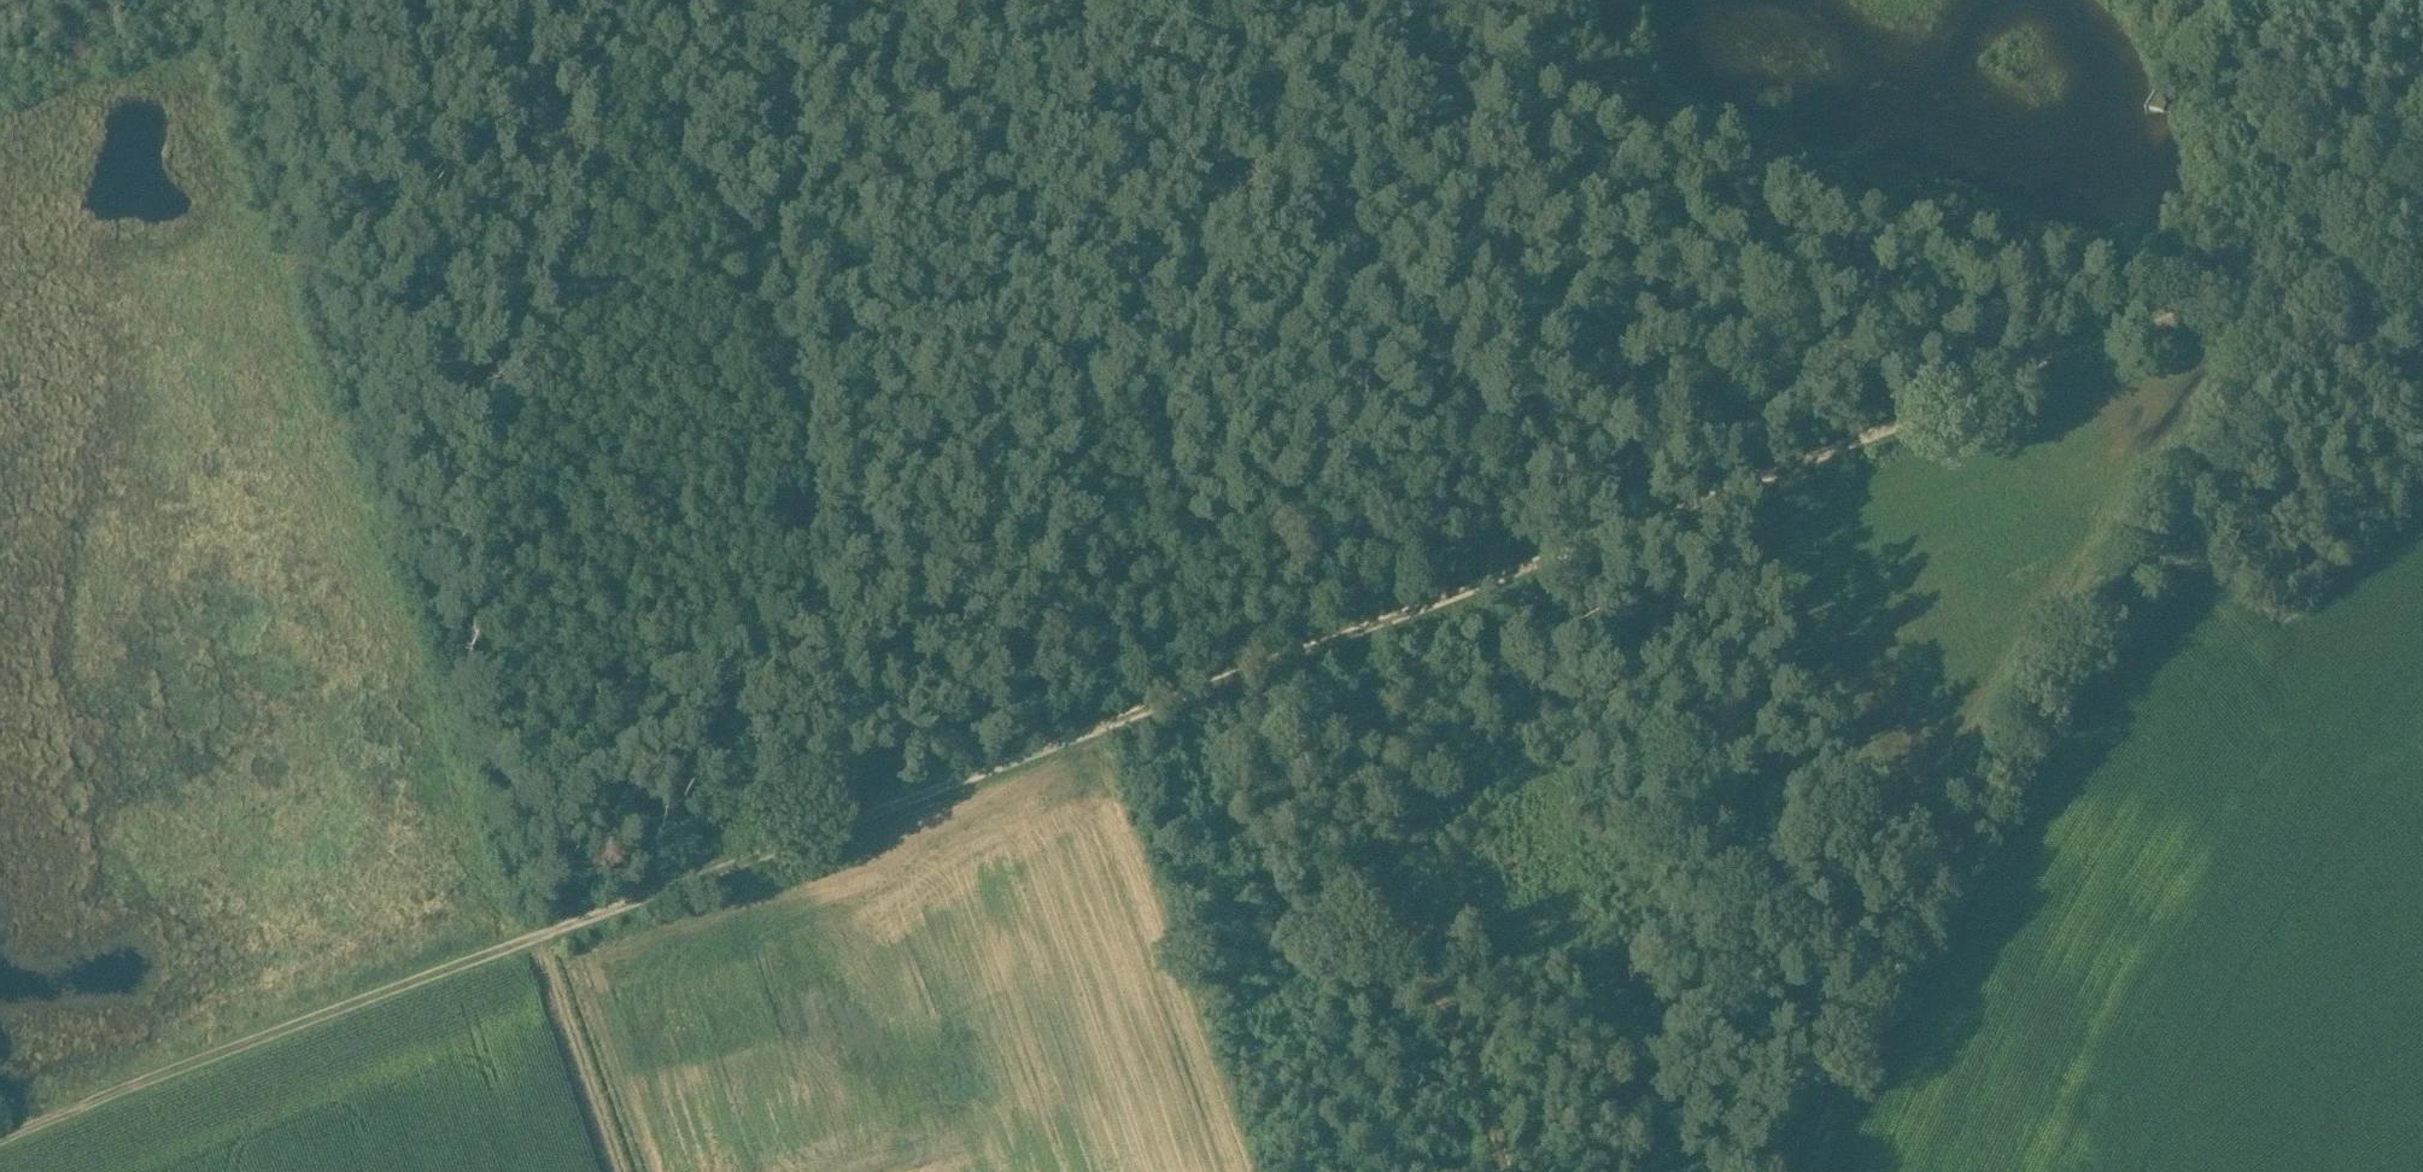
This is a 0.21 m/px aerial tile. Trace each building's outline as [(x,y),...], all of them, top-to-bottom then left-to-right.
[(2165,106),(2154,92),(2142,112),(2161,113),(2165,106)]
